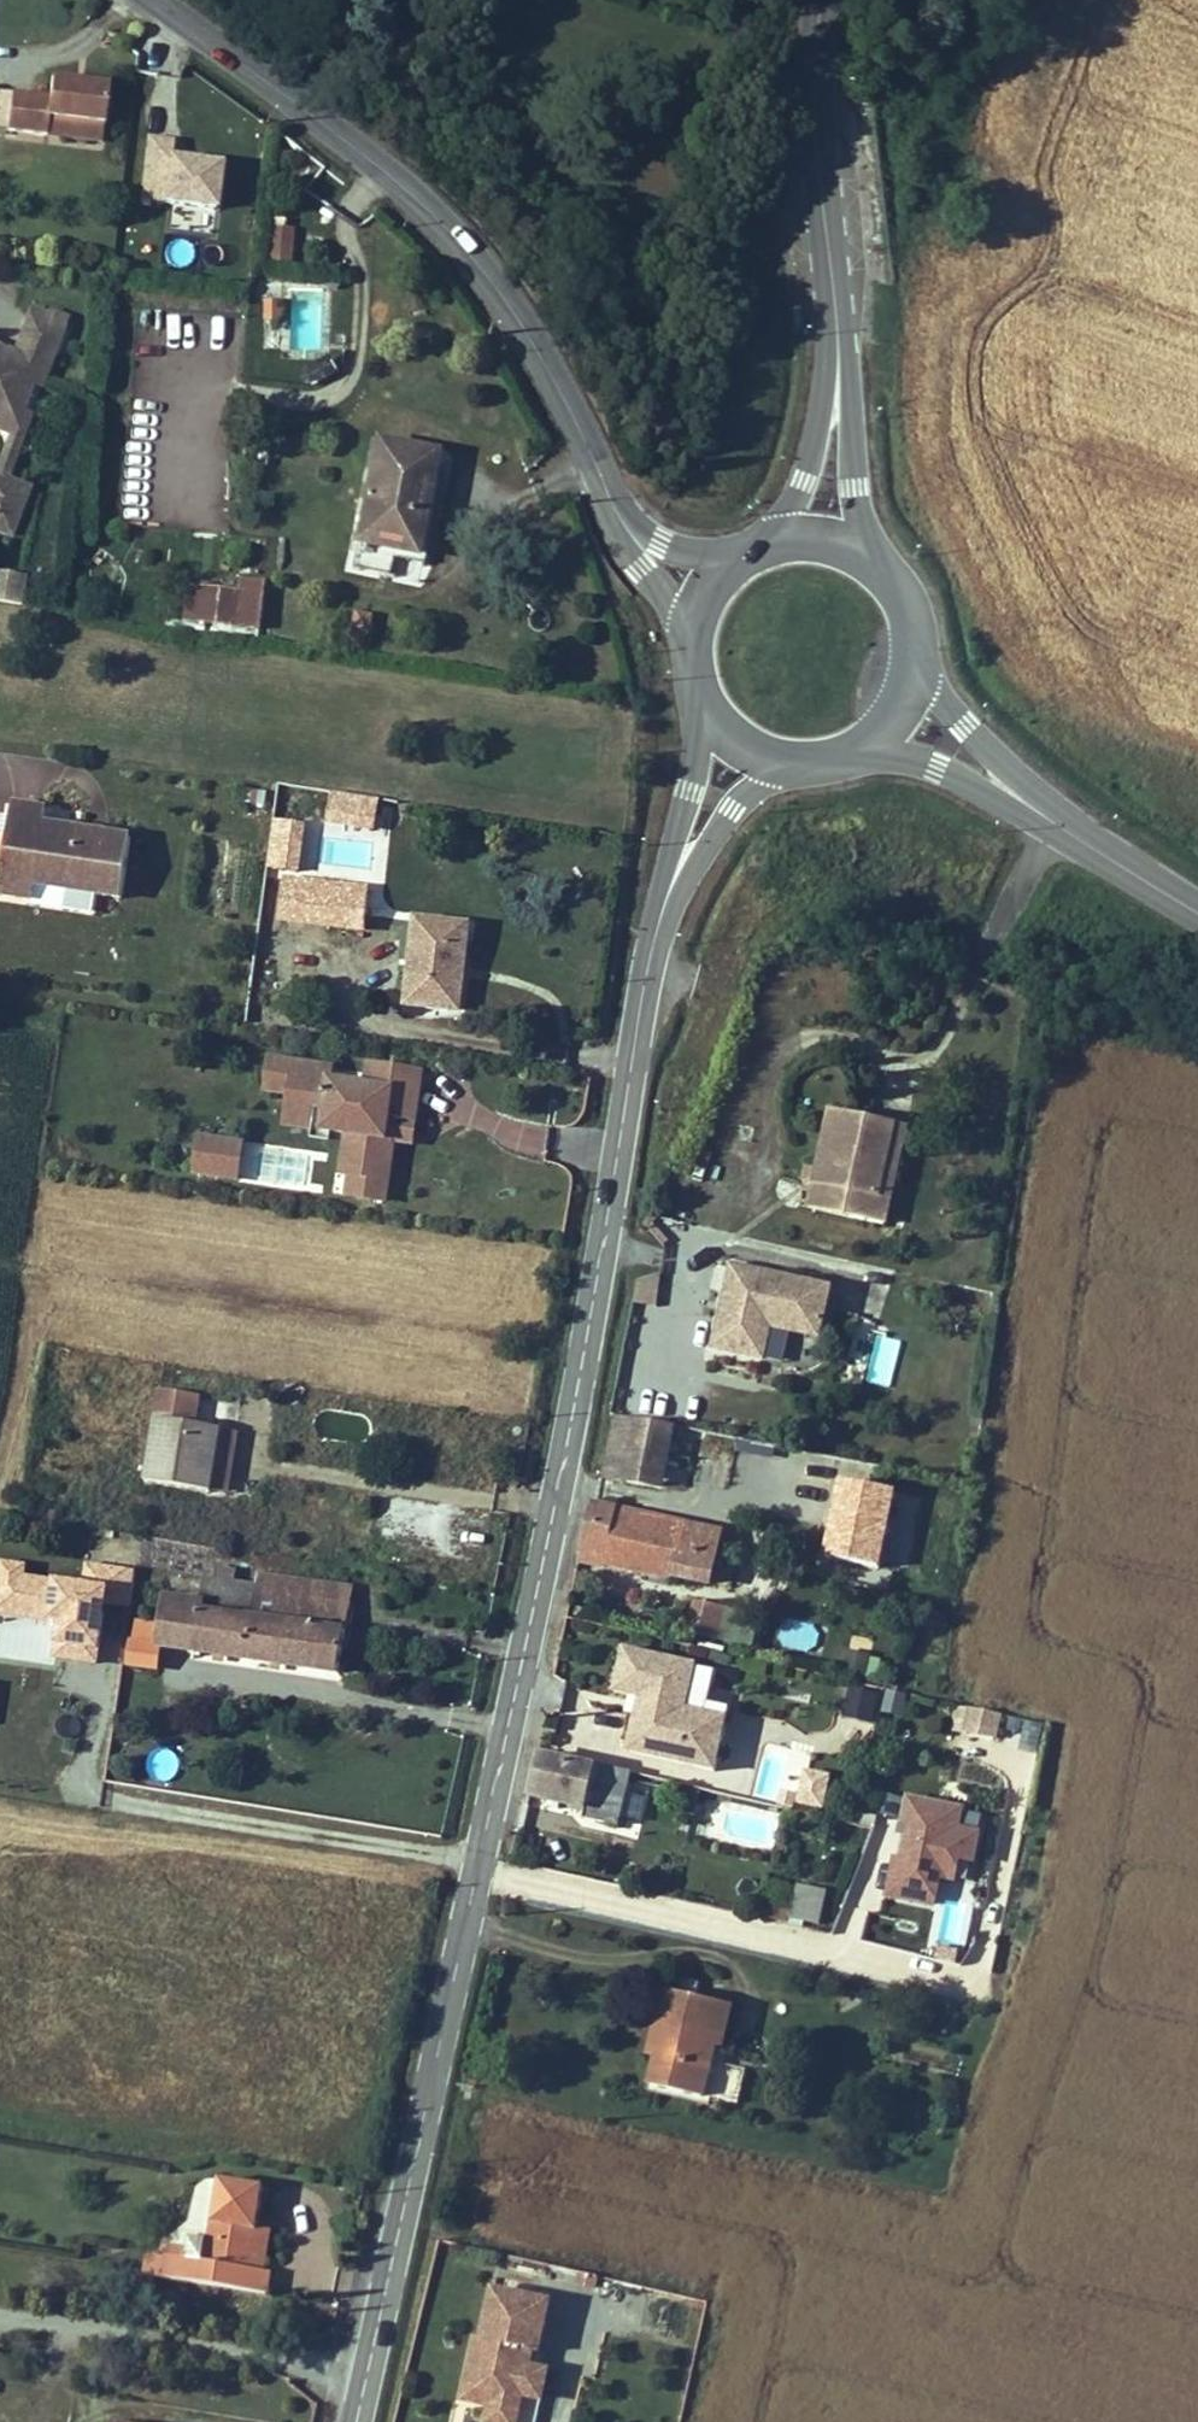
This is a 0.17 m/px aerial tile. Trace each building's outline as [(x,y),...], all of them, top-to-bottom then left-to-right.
[(1,128),(40,133),(42,114),(98,121),(104,78),(79,76),(79,82),(69,81),(69,75),(46,72),(44,93),(5,88),(1,128)] [(96,139),(98,121),(42,114),(40,133),(96,139)] [(218,207),(220,156),(173,154),(174,136),(143,135),(140,204),(218,207)] [(282,228),(283,221),(270,220),(267,263),(288,265),(290,228),(282,228)] [(322,285),(296,283),(293,343),(319,344),(322,285)] [(263,297),(261,319),(280,321),(282,299),(263,297)] [(5,425),(10,413),(26,419),(37,387),(45,390),(72,320),(55,313),(54,316),(37,310),(21,353),(10,348),(8,354),(0,351),(0,423),(5,425)] [(3,506),(11,483),(34,421),(26,419),(10,413),(5,425),(3,431),(11,434),(0,464),(0,505),(3,506)] [(373,443),(355,545),(385,551),(415,556),(424,508),(434,454),(373,443)] [(0,505),(0,534),(12,539),(31,490),(11,483),(3,506),(0,505)] [(433,509),(424,508),(415,556),(385,551),(384,560),(422,566),(433,509)] [(384,560),(385,551),(355,545),(351,570),(381,575),(384,560)] [(26,572),(0,569),(0,600),(22,602),(26,572)] [(186,586),(182,620),(195,621),(224,625),(223,635),(238,637),(239,627),(255,629),(260,584),(238,581),(237,592),(186,586)] [(351,615),(349,630),(364,633),(367,618),(351,615)] [(362,649),(364,633),(349,630),(347,646),(362,649)] [(334,821),(375,824),(377,796),(336,794),(334,821)] [(89,912),(91,895),(122,900),(132,831),(45,818),(47,804),(11,798),(0,874),(0,899),(89,912)] [(276,819),(271,860),(298,864),(304,823),(276,819)] [(318,863),(369,866),(370,841),(319,839),(318,863)] [(308,883),(303,922),(329,925),(331,911),(365,915),(368,889),(308,883)] [(463,969),(467,927),(415,921),(406,1006),(449,1011),(454,969),(463,969)] [(449,1011),(458,1012),(462,978),(463,969),(454,969),(449,1011)] [(414,1144),(425,1067),(365,1059),(362,1078),(335,1075),(336,1063),(267,1054),(261,1092),(285,1095),(280,1127),(341,1136),(332,1196),(388,1204),(396,1142),(414,1144)] [(892,1131),(828,1116),(805,1214),(843,1222),(848,1199),(875,1205),(892,1131)] [(848,1199),(843,1222),(881,1231),(904,1134),(892,1131),(875,1205),(848,1199)] [(196,1133),(192,1176),(241,1179),(244,1137),(196,1133)] [(726,1264),(711,1349),(762,1358),(768,1324),(770,1325),(780,1316),(787,1327),(807,1331),(819,1324),(827,1282),(726,1264)] [(787,1327),(780,1316),(770,1325),(787,1327)] [(807,1331),(817,1332),(819,1324),(807,1331)] [(867,1379),(890,1384),(900,1339),(877,1333),(867,1379)] [(146,1483),(211,1493),(220,1431),(192,1427),(196,1395),(159,1390),(146,1483)] [(605,1476),(660,1488),(674,1429),(617,1418),(605,1476)] [(235,1433),(220,1431),(211,1493),(226,1495),(235,1433)] [(670,1461),(667,1484),(688,1486),(690,1464),(670,1461)] [(375,1501),(372,1547),(394,1549),(396,1527),(462,1531),(460,1562),(481,1563),(484,1507),(375,1501)] [(722,1533),(590,1504),(578,1564),(605,1571),(606,1566),(660,1577),(710,1589),(722,1533)] [(20,1564),(0,1563),(0,1614),(18,1615),(20,1564)] [(83,1584),(24,1578),(21,1609),(64,1612),(60,1651),(97,1654),(102,1604),(130,1607),(133,1570),(85,1566),(83,1584)] [(212,1582),(230,1585),(232,1570),(214,1567),(212,1582)] [(202,1605),(197,1604),(189,1653),(335,1672),(349,1602),(278,1592),(279,1580),(255,1577),(253,1588),(249,1617),(201,1612),(202,1605)] [(352,1590),(279,1580),(278,1592),(349,1602),(352,1590)] [(200,1581),(197,1604),(202,1605),(201,1612),(249,1617),(253,1588),(230,1585),(212,1582),(200,1581)] [(721,1639),(727,1605),(690,1598),(684,1633),(721,1639)] [(157,1648),(189,1653),(197,1604),(165,1601),(161,1626),(157,1648)] [(124,1653),(122,1665),(154,1669),(157,1648),(161,1626),(134,1624),(130,1654),(124,1653)] [(694,1666),(622,1650),(612,1693),(637,1699),(643,1700),(639,1720),(633,1719),(625,1752),(713,1772),(722,1731),(702,1727),(705,1715),(684,1710),(694,1666)] [(847,1688),(844,1717),(876,1721),(880,1691),(847,1688)] [(884,1689),(880,1714),(902,1717),(906,1692),(884,1689)] [(643,1700),(637,1699),(633,1719),(639,1720),(643,1700)] [(950,1730),(998,1737),(1002,1711),(953,1705),(950,1730)] [(725,1719),(705,1715),(702,1727),(722,1731),(725,1719)] [(1002,1745),(1039,1750),(1043,1722),(1006,1717),(1002,1745)] [(618,1825),(626,1793),(616,1791),(621,1770),(595,1764),(594,1768),(540,1756),(531,1795),(587,1808),(585,1818),(618,1825)] [(806,1767),(797,1804),(823,1810),(832,1773),(806,1767)] [(616,1791),(626,1793),(631,1773),(621,1770),(616,1791)] [(963,1825),(966,1805),(904,1793),(883,1897),(937,1908),(942,1880),(955,1882),(960,1858),(976,1861),(983,1829),(963,1825)] [(698,1803),(685,1799),(680,1816),(694,1819),(698,1803)] [(824,1895),(809,1892),(803,1921),(818,1924),(824,1895)] [(760,1902),(756,1919),(785,1925),(788,1907),(760,1902)] [(658,2057),(651,2085),(703,2097),(715,2045),(725,2005),(664,1990),(656,2023),(665,2025),(658,2057)] [(734,2006),(725,2005),(715,2045),(724,2047),(734,2006)] [(665,2025),(656,2023),(649,2055),(658,2057),(665,2025)] [(185,2238),(184,2248),(183,2251),(166,2249),(165,2257),(145,2255),(142,2275),(264,2295),(268,2273),(259,2271),(249,2270),(254,2229),(260,2186),(217,2181),(208,2241),(185,2238)] [(249,2270),(259,2271),(265,2231),(254,2229),(249,2270)] [(475,2347),(464,2400),(491,2406),(519,2412),(523,2396),(529,2368),(533,2352),(539,2353),(550,2303),(495,2290),(484,2339),(481,2348),(475,2347)] [(484,2339),(478,2338),(475,2347),(481,2348),(484,2339)] [(548,2372),(529,2368),(523,2396),(542,2400),(548,2372)] [(491,2406),(487,2421),(517,2421),(519,2412),(491,2406)]
